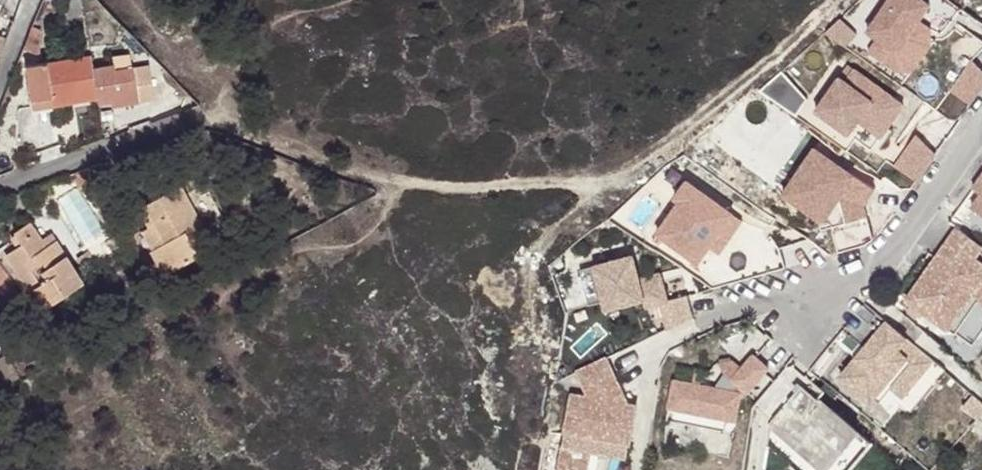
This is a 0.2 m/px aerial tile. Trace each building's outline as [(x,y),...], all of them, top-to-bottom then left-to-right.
[(96,0),(65,0),(67,20),(97,17),(96,0)] [(866,32),(870,34),(896,53),(897,50),(911,30),(923,13),(929,5),(922,0),(888,0),(866,32)] [(32,29),(24,48),(40,54),(41,29),(33,27),(32,29)] [(911,30),(897,50),(910,59),(923,39),(911,30)] [(0,31),(0,55),(9,35),(0,31)] [(113,57),(114,65),(115,71),(132,68),(130,55),(113,57)] [(26,67),(32,101),(52,98),(53,107),(98,100),(99,105),(111,103),(112,108),(154,102),(148,66),(132,68),(115,71),(114,65),(94,68),(91,56),(26,67)] [(970,104),(981,87),(981,71),(971,59),(950,90),(970,104)] [(839,77),(816,110),(838,126),(849,133),(859,119),(865,111),(887,127),(903,104),(854,69),(845,81),(839,77)] [(52,98),(32,101),(33,110),(53,107),(52,98)] [(865,111),(859,119),(881,135),(887,127),(865,111)] [(894,165),(916,180),(935,154),(916,134),(894,165)] [(811,149),(782,196),(809,213),(816,211),(822,229),(830,226),(839,252),(864,245),(869,242),(872,241),(873,239),(873,238),(862,204),(873,188),(811,149)] [(82,170),(63,177),(71,190),(74,187),(83,202),(95,193),(82,170)] [(179,184),(135,208),(145,226),(139,229),(151,249),(148,251),(162,275),(195,256),(189,242),(207,233),(179,184)] [(734,213),(694,186),(659,235),(699,263),(711,246),(734,213)] [(973,207),(981,213),(981,193),(973,207)] [(747,223),(734,213),(711,246),(725,256),(747,223)] [(26,318),(77,286),(50,243),(40,250),(35,243),(23,224),(6,235),(10,241),(0,248),(0,278),(26,318)] [(958,228),(950,241),(948,240),(907,299),(972,345),(981,331),(981,263),(973,257),(981,246),(981,245),(958,228)] [(40,250),(50,243),(45,236),(35,243),(40,250)] [(633,255),(580,268),(589,304),(604,300),(631,292),(634,301),(644,298),(646,306),(660,302),(666,329),(693,316),(688,295),(668,300),(663,282),(654,285),(651,275),(640,278),(633,255)] [(661,272),(651,275),(654,285),(663,282),(661,272)] [(631,292),(604,300),(607,308),(634,301),(631,292)] [(887,321),(841,377),(871,403),(875,399),(888,384),(893,388),(904,398),(935,361),(887,321)] [(769,373),(751,356),(733,376),(725,369),(718,376),(678,370),(671,409),(728,420),(735,421),(741,388),(747,397),(769,373)] [(606,357),(577,371),(588,397),(571,393),(555,469),(595,469),(598,452),(588,451),(591,437),(627,445),(628,445),(636,406),(627,404),(620,402),(613,387),(618,384),(606,357)] [(778,378),(756,405),(774,420),(770,425),(768,451),(791,469),(849,469),(871,443),(801,386),(796,393),(778,378)] [(627,404),(618,384),(613,387),(620,402),(627,404)] [(880,403),(893,388),(888,384),(875,399),(880,403)] [(726,434),(728,420),(671,409),(668,424),(726,434)] [(588,451),(598,452),(624,458),(627,445),(591,437),(588,451)]
